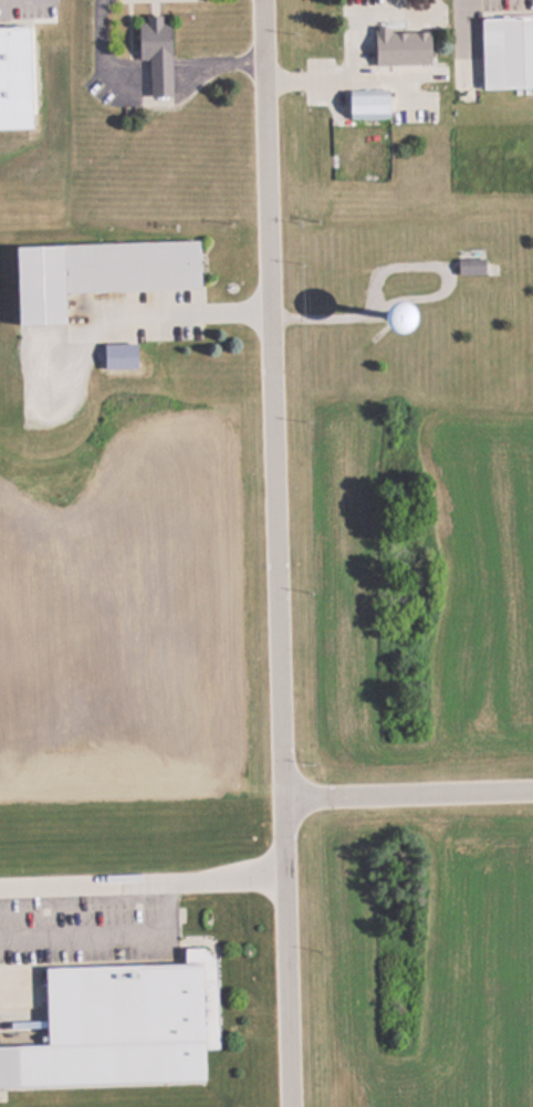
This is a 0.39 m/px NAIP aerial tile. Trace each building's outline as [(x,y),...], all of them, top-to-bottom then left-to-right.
[(169,96),(168,15),(143,15),(143,22),(136,22),(136,59),(148,59),(148,96),(169,96)] [(480,89),(532,88),(532,15),(479,16),(480,89)] [(372,65),(428,65),(428,30),(372,30),(372,65)] [(386,90),(346,90),(346,119),(387,118),(386,90)] [(12,245),(13,324),(62,323),(62,292),(198,290),(197,242),(12,245)] [(484,275),(484,259),(456,259),(456,275),(484,275)] [(204,1080),(203,1049),(216,1048),(213,949),(179,951),(180,963),(42,967),(43,1042),(0,1043),(0,1085),(204,1080)]
